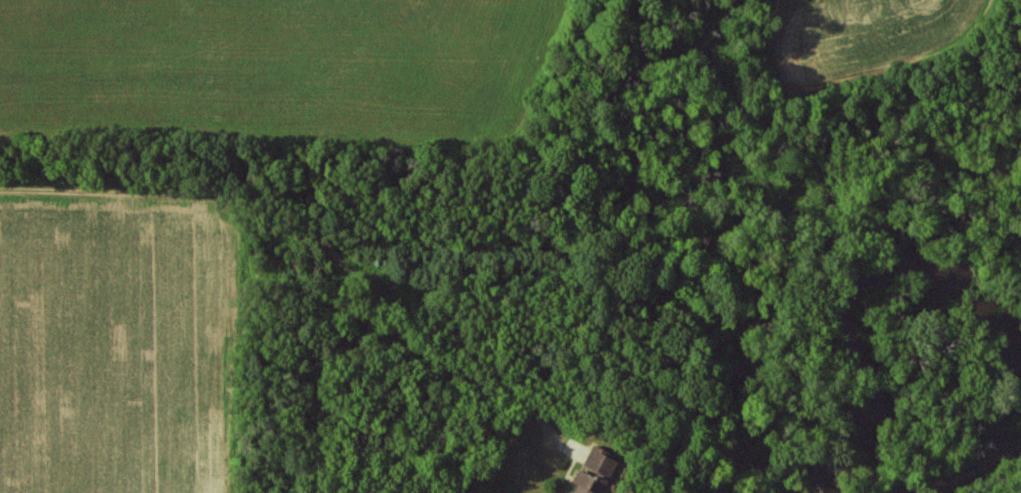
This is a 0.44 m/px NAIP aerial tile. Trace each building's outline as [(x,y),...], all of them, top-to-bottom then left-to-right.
[(602,481),(579,471),(570,492),(597,492),(602,481)]
